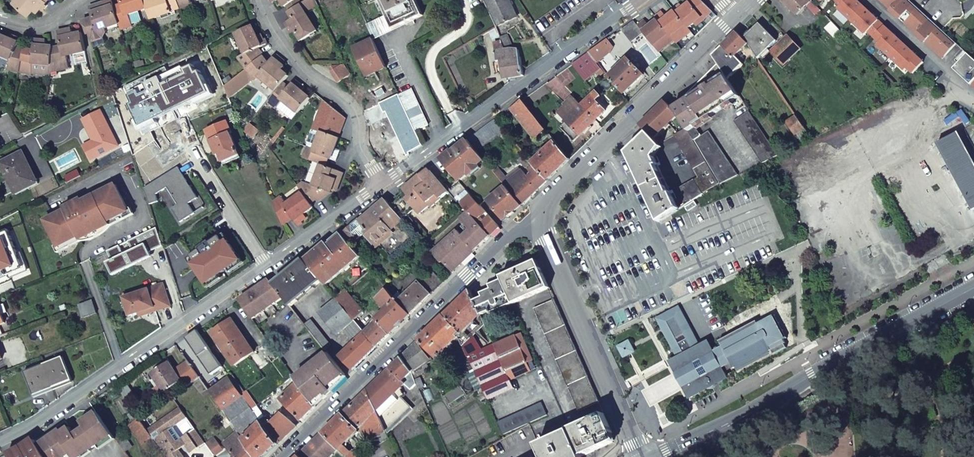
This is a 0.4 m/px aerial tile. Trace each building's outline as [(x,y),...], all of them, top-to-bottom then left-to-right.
[(18,5),(28,14),(35,8),(38,11),(41,8),(43,10),(48,5),(46,3),(47,1),(47,0),(16,0),(15,2),(18,5)] [(145,2),(145,0),(121,0),(122,3),(114,6),(120,25),(122,30),(133,26),(133,25),(129,14),(139,11),(148,8),(145,2)] [(178,0),(150,0),(145,2),(148,8),(151,20),(172,13),(172,11),(181,8),(178,0)] [(181,8),(192,5),(191,0),(178,0),(181,8)] [(303,3),(302,1),(301,0),(296,0),(287,6),(289,9),(291,11),(303,3)] [(319,4),(317,0),(308,0),(303,3),(291,11),(290,12),(294,18),(289,22),(295,31),(302,41),(317,31),(306,12),(319,4)] [(373,39),(424,15),(417,0),(380,0),(387,15),(367,24),(373,39)] [(499,25),(517,17),(510,0),(486,0),(499,25)] [(676,11),(689,28),(695,23),(701,17),(704,20),(713,11),(701,0),(689,0),(690,2),(684,8),(681,5),(675,10),(676,11)] [(798,16),(812,2),(810,0),(782,0),(798,16)] [(840,6),(838,8),(852,22),(854,19),(865,8),(857,0),(835,0),(834,1),(840,6)] [(900,19),(903,16),(885,0),(879,0),(900,19)] [(903,16),(908,10),(913,14),(905,23),(925,42),(928,39),(946,56),(957,43),(942,30),(909,0),(885,0),(903,16)] [(120,25),(114,6),(113,5),(105,7),(103,3),(94,5),(96,11),(92,12),(94,17),(95,21),(87,24),(91,33),(95,46),(106,42),(104,37),(102,30),(107,29),(120,25)] [(865,8),(854,19),(874,37),(885,26),(865,8)] [(129,14),(133,25),(142,21),(139,11),(129,14)] [(659,19),(658,20),(674,41),(681,35),(684,37),(692,31),(689,28),(676,11),(668,17),(663,11),(656,16),(659,19)] [(95,21),(94,17),(86,20),(84,21),(87,32),(91,33),(87,24),(95,21)] [(701,17),(695,23),(697,26),(704,20),(701,17)] [(674,41),(658,20),(650,26),(645,21),(638,26),(644,33),(657,49),(664,44),(666,47),(674,41)] [(638,26),(634,21),(622,30),(632,41),(644,33),(638,26)] [(295,31),(289,22),(286,24),(292,33),(295,31)] [(760,24),(744,39),(749,44),(758,58),(776,40),(760,24)] [(252,26),(236,33),(245,53),(237,57),(246,69),(264,55),(258,48),(261,46),(257,36),(252,26)] [(885,26),(874,37),(872,40),(891,58),(904,44),(885,26)] [(68,56),(86,52),(82,32),(74,34),(73,27),(70,28),(63,29),(65,36),(60,37),(61,45),(54,47),(51,72),(71,68),(68,56)] [(749,44),(744,39),(737,32),(723,45),(735,57),(736,56),(749,44)] [(20,72),(26,48),(18,46),(20,42),(9,37),(0,34),(0,55),(11,60),(8,69),(20,72)] [(257,36),(261,46),(268,43),(265,38),(263,39),(261,34),(257,36)] [(505,48),(514,47),(509,34),(501,37),(502,41),(505,48)] [(681,35),(674,41),(676,43),(684,37),(681,35)] [(779,44),(792,57),(800,49),(788,36),(779,44)] [(26,48),(20,72),(33,75),(33,73),(51,75),(51,72),(54,47),(46,46),(47,41),(40,39),(35,38),(34,51),(26,48)] [(365,62),(371,75),(387,68),(373,39),(354,48),(361,64),(365,62)] [(925,42),(943,58),(946,56),(928,39),(925,42)] [(519,48),(514,47),(505,48),(502,41),(495,42),(498,61),(502,61),(504,78),(509,77),(524,75),(524,70),(522,56),(520,56),(519,48)] [(605,41),(589,53),(597,63),(609,53),(606,49),(609,46),(605,41)] [(660,53),(666,47),(664,44),(657,49),(660,53)] [(784,64),(792,57),(779,44),(771,51),(784,64)] [(904,44),(891,58),(904,70),(907,68),(913,74),(924,62),(904,44)] [(744,65),(736,56),(735,57),(723,45),(713,55),(719,65),(729,79),(744,65)] [(573,65),(586,80),(596,72),(599,76),(604,71),(597,63),(589,53),(573,65)] [(973,81),(973,59),(968,53),(964,58),(954,68),(954,69),(971,84),(973,81)] [(264,55),(246,69),(255,80),(259,76),(276,91),(283,82),(289,75),(283,69),(285,66),(283,64),(282,64),(277,60),(275,58),(274,57),(270,62),(264,55)] [(278,55),(275,58),(277,60),(278,58),(284,62),(282,64),(283,64),(284,62),(280,59),(281,58),(279,55),(278,55)] [(628,58),(609,77),(626,94),(645,75),(628,58)] [(741,97),(729,79),(719,65),(673,110),(679,116),(680,117),(687,128),(719,184),(720,185),(739,175),(712,130),(704,135),(699,126),(741,97)] [(293,83),(303,90),(306,87),(296,79),(293,83)] [(276,91),(268,101),(277,108),(283,101),(298,113),(311,97),(303,90),(293,83),(290,87),(283,82),(276,91)] [(166,92),(170,103),(173,101),(178,114),(194,108),(186,84),(166,92)] [(411,88),(399,94),(415,127),(417,131),(429,125),(411,88)] [(597,91),(582,105),(596,120),(607,110),(597,100),(601,96),(597,91)] [(582,105),(578,100),(573,97),(566,104),(574,113),(560,127),(575,141),(596,120),(582,105)] [(535,138),(547,130),(523,100),(512,108),(535,138)] [(293,120),(298,113),(283,101),(277,108),(293,120)] [(314,128),(321,131),(323,131),(333,108),(325,101),(314,128)] [(673,110),(665,102),(641,125),(649,133),(654,139),(679,116),(673,110)] [(227,109),(231,118),(235,116),(232,107),(227,109)] [(321,164),(326,165),(329,157),(332,159),(336,148),(340,137),(339,137),(346,119),(333,108),(323,131),(321,131),(314,149),(308,147),(304,157),(314,161),(321,164)] [(772,159),(779,155),(750,111),(735,121),(762,163),(772,159)] [(804,128),(796,116),(788,122),(795,134),(804,128)] [(166,154),(158,133),(153,120),(135,127),(148,161),(166,154)] [(494,139),(505,131),(496,120),(484,128),(494,139)] [(207,131),(217,155),(221,154),(225,165),(236,160),(234,158),(240,155),(232,133),(234,132),(229,121),(207,131)] [(417,131),(415,127),(402,134),(410,152),(423,145),(417,131)] [(489,143),(494,139),(484,128),(479,131),(489,143)] [(688,203),(719,184),(687,128),(675,135),(699,178),(681,189),(688,203)] [(804,128),(795,134),(801,142),(810,137),(804,128)] [(479,131),(474,135),(483,147),(489,143),(479,131)] [(659,145),(654,139),(649,133),(628,153),(660,222),(679,209),(654,158),(662,147),(659,145)] [(957,180),(972,172),(973,176),(973,162),(959,133),(938,144),(957,180)] [(474,135),(468,139),(478,151),(483,147),(474,135)] [(478,151),(468,139),(456,149),(458,151),(454,154),(452,151),(441,158),(461,182),(481,205),(487,200),(503,218),(509,217),(516,212),(515,211),(523,204),(490,165),(478,151)] [(548,180),(570,159),(556,141),(533,162),(548,180)] [(129,160),(134,157),(132,150),(125,154),(129,160)] [(10,173),(19,191),(38,182),(23,152),(1,162),(7,175),(10,173)] [(523,204),(548,180),(533,162),(525,154),(519,159),(532,173),(529,177),(522,170),(509,179),(494,163),(490,165),(523,204)] [(321,164),(314,161),(306,181),(313,184),(321,164)] [(298,186),(302,192),(311,204),(316,199),(318,201),(330,192),(332,193),(333,189),(337,179),(341,181),(344,172),(326,165),(321,164),(313,184),(306,181),(305,181),(298,186)] [(449,192),(429,168),(422,175),(421,174),(411,182),(414,185),(392,205),(404,219),(406,217),(416,209),(421,214),(430,206),(432,207),(449,192)] [(173,171),(162,178),(165,184),(166,183),(177,177),(173,171)] [(957,180),(973,211),(973,176),(972,172),(957,180)] [(183,175),(168,185),(184,210),(200,201),(183,175)] [(500,227),(481,205),(461,182),(449,192),(456,200),(458,202),(460,201),(468,209),(470,212),(491,236),(500,227)] [(85,197),(67,206),(68,209),(47,219),(60,246),(81,236),(82,239),(113,224),(112,222),(132,212),(119,184),(86,199),(85,197)] [(281,196),(273,201),(283,224),(292,217),(295,221),(305,214),(313,207),(312,206),(311,204),(302,192),(287,203),(281,196)] [(404,219),(392,205),(387,199),(369,215),(367,213),(360,220),(366,229),(365,234),(379,249),(383,245),(396,260),(421,238),(404,219)] [(453,272),(491,236),(470,212),(462,218),(473,230),(464,238),(458,231),(447,241),(436,249),(433,251),(432,252),(443,263),(445,262),(453,272)] [(305,214),(295,221),(298,225),(308,218),(305,214)] [(221,216),(210,223),(218,235),(230,228),(221,216)] [(352,245),(365,234),(366,229),(360,220),(343,234),(352,245)] [(671,221),(664,224),(667,230),(674,227),(671,221)] [(16,290),(14,283),(32,275),(21,254),(7,226),(0,229),(0,297),(16,290)] [(158,228),(108,252),(111,261),(108,263),(115,277),(156,258),(153,250),(164,246),(158,228)] [(361,256),(352,245),(343,234),(322,252),(319,249),(306,261),(323,280),(327,285),(361,256)] [(220,285),(254,262),(245,247),(231,256),(210,271),(219,284),(220,285)] [(292,306),(323,280),(306,261),(305,260),(275,284),(285,297),(292,306)] [(513,304),(549,288),(541,270),(539,271),(534,261),(503,275),(502,276),(513,304)] [(212,288),(219,284),(210,271),(203,276),(212,288)] [(399,292),(394,296),(398,301),(411,314),(443,282),(433,271),(421,282),(419,281),(403,296),(399,292)] [(502,276),(476,300),(482,315),(493,310),(494,312),(513,304),(502,276)] [(285,297),(275,284),(270,279),(240,300),(253,317),(252,318),(253,320),(285,297)] [(163,283),(123,297),(129,315),(139,312),(154,307),(155,310),(170,305),(163,283)] [(394,296),(388,289),(376,298),(387,311),(377,320),(378,322),(366,332),(378,346),(411,314),(398,301),(394,296)] [(364,311),(347,290),(346,290),(337,298),(356,320),(364,311)] [(460,336),(462,341),(475,371),(502,360),(495,345),(482,350),(469,328),(475,322),(478,324),(484,319),(482,315),(476,300),(471,290),(445,315),(463,333),(460,336)] [(366,332),(356,320),(337,298),(321,311),(339,333),(345,328),(357,342),(342,356),(354,369),(378,346),(366,332)] [(600,402),(554,299),(535,308),(579,411),(600,402)] [(84,318),(98,312),(94,301),(79,306),(84,318)] [(0,306),(0,307),(3,314),(9,312),(5,304),(0,306)] [(155,310),(154,307),(139,312),(140,315),(155,310)] [(774,316),(760,323),(722,343),(722,345),(714,349),(710,343),(709,344),(708,342),(702,345),(700,346),(679,307),(673,310),(672,309),(671,309),(667,310),(666,311),(665,313),(664,315),(658,318),(678,357),(674,359),(674,361),(672,361),(673,364),(672,364),(676,371),(677,370),(678,372),(683,369),(685,372),(684,373),(683,375),(683,376),(683,378),(685,379),(687,380),(689,380),(690,382),(685,385),(686,387),(685,387),(689,394),(690,394),(691,396),(693,395),(694,396),(700,392),(700,391),(705,389),(705,387),(707,388),(709,389),(711,388),(713,387),(715,386),(716,385),(717,383),(718,380),(720,381),(727,377),(725,374),(727,373),(725,371),(734,367),(735,369),(770,351),(770,352),(772,351),(775,356),(788,348),(786,344),(787,344),(784,339),(786,339),(774,316)] [(438,358),(460,336),(463,333),(445,315),(420,340),(438,358)] [(776,315),(774,316),(786,339),(788,337),(776,315)] [(232,319),(213,333),(235,365),(255,352),(232,319)] [(332,344),(312,319),(306,323),(326,349),(332,344)] [(722,343),(760,323),(758,320),(720,340),(722,343)] [(197,330),(185,339),(209,376),(223,367),(197,330)] [(495,345),(502,360),(511,380),(536,368),(521,333),(495,345)] [(629,341),(619,347),(624,356),(634,351),(629,341)] [(412,371),(415,379),(431,367),(428,362),(430,360),(417,342),(402,357),(412,371)] [(317,406),(348,376),(329,353),(296,378),(299,382),(317,406)] [(63,356),(45,363),(53,387),(72,379),(63,356)] [(378,412),(387,432),(412,406),(397,393),(406,383),(412,388),(417,383),(416,380),(415,379),(412,371),(402,357),(368,390),(378,412)] [(502,360),(475,371),(488,400),(514,388),(511,380),(502,360)] [(171,361),(152,373),(160,386),(156,389),(160,395),(165,392),(165,393),(183,381),(187,386),(199,376),(191,366),(188,361),(176,370),(171,361)] [(53,387),(45,363),(26,371),(35,394),(53,387)] [(254,410),(253,408),(236,385),(230,376),(225,380),(210,391),(238,430),(257,456),(264,456),(278,444),(266,426),(256,412),(254,410)] [(416,380),(417,383),(420,389),(426,386),(422,378),(416,380)] [(302,420),(317,406),(299,382),(281,400),(302,420)] [(121,390),(129,402),(136,396),(128,385),(121,390)] [(359,430),(378,412),(368,390),(345,412),(324,433),(340,449),(344,445),(359,430)] [(524,411),(529,423),(548,415),(542,402),(524,411)] [(168,456),(185,456),(180,449),(186,445),(191,452),(206,442),(196,428),(182,438),(174,427),(188,417),(180,406),(149,430),(151,433),(156,440),(168,456)] [(135,410),(129,415),(134,421),(130,425),(151,456),(156,453),(158,456),(168,456),(156,440),(151,433),(149,430),(142,420),(135,410)] [(524,411),(499,422),(505,434),(529,423),(524,411)] [(99,446),(114,435),(98,412),(83,423),(85,427),(76,433),(73,430),(71,427),(69,429),(84,452),(97,443),(99,446)] [(278,444),(297,426),(281,412),(266,426),(278,444)] [(376,437),(387,432),(378,412),(359,430),(370,440),(376,437)] [(613,431),(605,413),(570,429),(571,430),(583,456),(614,442),(610,433),(613,431)] [(85,427),(83,423),(73,430),(76,433),(85,427)] [(84,452),(69,429),(63,432),(61,430),(41,445),(49,456),(69,456),(73,454),(75,456),(77,456),(84,452)] [(238,430),(225,442),(227,446),(236,456),(257,456),(238,430)] [(583,456),(571,430),(539,445),(544,456),(583,456)] [(118,441),(124,437),(120,431),(114,435),(118,441)] [(390,437),(387,432),(376,437),(379,445),(390,437)] [(324,433),(302,455),(304,456),(331,456),(340,449),(324,433)] [(118,441),(126,452),(131,448),(124,437),(118,441)] [(215,437),(207,444),(209,447),(212,450),(216,454),(222,449),(223,448),(215,437)] [(41,445),(37,440),(9,453),(11,456),(49,456),(41,445)] [(344,445),(340,449),(346,456),(351,451),(344,445)]
